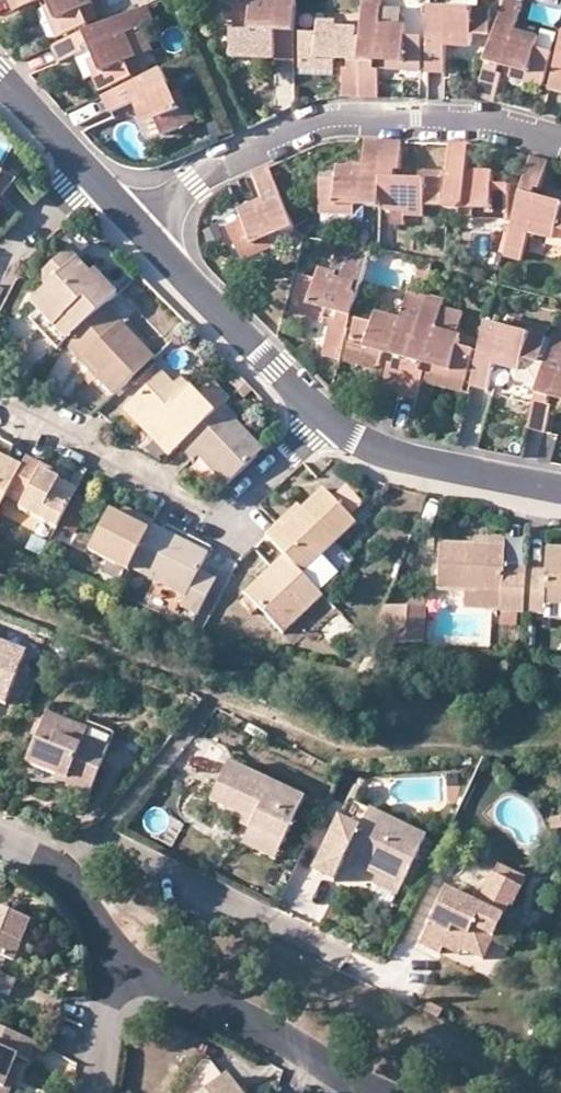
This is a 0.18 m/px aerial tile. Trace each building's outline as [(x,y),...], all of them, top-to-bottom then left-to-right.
[(13,12),(8,0),(0,0),(0,16),(13,12)] [(16,9),(37,0),(12,0),(16,9)] [(65,33),(91,22),(85,9),(96,4),(94,0),(55,0),(56,2),(52,3),(65,33)] [(235,30),(271,31),(271,27),(278,27),(282,32),(281,40),(278,40),(277,68),(295,69),(298,0),(253,0),(253,3),(236,4),(235,18),(235,30)] [(504,3),(523,9),(525,1),(522,0),(504,0),(504,3)] [(364,2),(364,37),(364,97),(383,97),(383,67),(378,67),(378,60),(383,56),(390,56),(390,62),(423,62),(423,35),(409,35),(409,23),(404,23),(384,23),(384,7),(384,2),(364,2)] [(58,36),(65,33),(52,3),(44,7),(58,36)] [(235,18),(236,4),(225,3),(224,17),(235,18)] [(513,67),(546,78),(555,52),(538,46),(541,37),(516,30),(523,9),(504,3),(477,98),(496,102),(505,74),(500,73),(502,66),(509,61),(514,63),(513,67)] [(105,24),(96,4),(85,9),(91,22),(94,28),(105,24)] [(149,5),(141,8),(149,25),(157,22),(149,5)] [(456,39),(456,47),(472,47),(473,34),(491,34),(491,7),(457,6),(456,11),(449,11),(443,6),(431,6),(430,72),(447,72),(448,47),(448,38),(456,39)] [(404,23),(404,7),(384,7),(384,23),(404,23)] [(130,33),(146,27),(149,25),(141,8),(105,24),(94,28),(53,45),(60,61),(77,54),(77,55),(85,52),(83,47),(91,43),(93,48),(97,47),(99,54),(96,55),(103,70),(95,74),(101,89),(135,75),(129,61),(140,57),(130,33)] [(345,97),(364,97),(364,37),(359,37),(359,27),(340,26),(340,21),(320,20),(320,32),(304,32),(303,61),(338,61),(338,55),(346,55),(350,59),(350,67),(346,67),(345,97)] [(156,50),(146,27),(130,33),(140,57),(156,50)] [(278,27),(271,27),(271,31),(271,39),(278,40),(281,40),(282,32),(278,27)] [(271,31),(235,30),(234,38),(254,39),(254,52),(270,52),(271,39),(271,31)] [(270,60),(270,52),(254,52),(254,39),(234,38),(233,59),(270,60)] [(87,77),(95,74),(103,70),(96,55),(99,54),(97,47),(93,48),(91,43),(83,47),(85,52),(77,55),(87,77)] [(550,88),(560,91),(560,48),(550,88)] [(338,61),(303,61),(303,75),(338,75),(338,61)] [(423,71),(423,62),(390,62),(390,70),(423,71)] [(544,86),(546,78),(513,67),(511,76),(544,86)] [(189,126),(175,93),(170,95),(167,88),(170,82),(165,69),(106,95),(112,112),(135,101),(141,99),(144,108),(139,111),(146,125),(157,121),(165,135),(189,126)] [(184,90),(175,93),(189,126),(198,123),(184,90)] [(135,101),(139,111),(144,108),(141,99),(135,101)] [(383,206),(384,200),(385,142),(367,141),(366,165),(366,171),(357,171),(358,165),(340,165),(339,177),(324,177),(323,204),(358,205),(358,200),(364,201),(368,205),(383,206)] [(405,142),(385,142),(384,200),(388,201),(388,210),(408,211),(410,216),(428,215),(429,205),(443,204),(444,178),(411,177),(411,183),(404,182),(398,179),(399,169),(404,169),(405,142)] [(475,209),(509,211),(510,186),(493,185),(493,170),(477,169),(477,178),(469,178),(468,169),(469,145),(451,145),(449,208),(462,209),(468,203),(475,204),(475,209)] [(560,228),(560,201),(549,197),(548,203),(540,201),(537,193),(538,188),(544,188),(551,162),(532,157),(509,247),(526,252),(532,232),(550,237),(556,238),(559,228),(560,228)] [(242,252),(273,237),(271,231),(278,228),(285,233),(298,226),(272,166),(255,173),(264,197),(268,204),(261,208),(256,200),(240,207),(245,220),(230,226),(242,252)] [(411,168),(411,177),(444,178),(444,169),(411,168)] [(477,169),(468,169),(469,178),(477,178),(477,169)] [(2,175),(0,179),(0,200),(16,182),(2,175)] [(549,197),(560,201),(560,190),(552,188),(549,197)] [(264,197),(256,200),(261,208),(268,204),(264,197)] [(357,214),(358,205),(323,204),(323,213),(357,214)] [(509,220),(509,211),(475,209),(475,220),(509,220)] [(560,245),(560,228),(559,228),(556,238),(550,237),(549,242),(560,245)] [(277,247),(273,237),(242,252),(246,261),(277,247)] [(523,261),(526,252),(509,247),(506,257),(523,261)] [(72,252),(45,276),(45,291),(32,304),(39,313),(32,319),(59,351),(66,344),(110,303),(120,295),(102,276),(98,279),(72,252)] [(340,252),(336,270),(339,270),(338,275),(358,281),(355,292),(360,293),(369,258),(340,252)] [(296,299),(329,307),(331,302),(337,303),(339,309),(337,319),(333,318),(326,345),(345,350),(360,293),(355,292),(358,281),(338,275),(339,270),(336,270),(321,266),(318,278),(302,273),(296,299)] [(426,299),(428,293),(410,289),(408,295),(426,299)] [(447,298),(428,293),(426,299),(445,305),(447,298)] [(387,388),(403,392),(426,299),(408,295),(403,316),(378,309),(374,321),(358,317),(352,344),(349,352),(382,362),(386,351),(387,346),(395,348),(399,356),(398,360),(394,359),(387,388)] [(326,318),(329,307),(296,299),(293,309),(326,318)] [(445,305),(426,299),(403,392),(419,396),(423,380),(425,371),(426,368),(421,367),(423,360),(429,357),(438,359),(437,364),(469,372),(476,348),(460,343),(463,332),(459,331),(439,324),(445,305)] [(126,321),(110,303),(66,344),(114,396),(156,358),(122,324),(126,321)] [(465,310),(445,305),(439,324),(459,331),(465,310)] [(517,319),(515,326),(548,334),(549,327),(517,319)] [(507,356),(504,366),(516,369),(522,371),(525,358),(540,362),(548,334),(515,326),(513,332),(503,329),(500,323),(489,320),(472,384),(490,390),(497,364),(499,355),(507,356)] [(554,335),(540,388),(530,426),(545,431),(552,405),(548,404),(551,394),(556,392),(560,394),(560,337),(554,335)] [(497,364),(504,366),(507,356),(499,355),(497,364)] [(540,388),(546,364),(540,362),(525,358),(522,371),(516,369),(515,375),(519,382),(540,388)] [(466,382),(469,372),(437,364),(435,373),(466,382)] [(464,392),(466,382),(435,373),(425,371),(423,380),(464,392)] [(149,415),(180,449),(181,447),(217,414),(197,394),(183,377),(175,385),(165,373),(131,405),(144,419),(149,415)] [(213,380),(197,394),(217,414),(227,404),(231,400),(213,380)] [(254,389),(248,384),(240,392),(246,397),(254,389)] [(227,404),(217,414),(181,447),(196,463),(200,458),(228,487),(266,451),(238,421),(240,419),(227,404)] [(168,459),(180,449),(149,415),(144,419),(131,405),(125,411),(168,459)] [(5,464),(9,459),(0,454),(0,462),(5,464)] [(40,471),(43,465),(27,456),(22,467),(6,497),(21,505),(18,510),(56,529),(77,490),(50,476),(40,471)] [(0,462),(0,509),(6,497),(22,467),(9,459),(5,464),(0,462)] [(54,470),(43,465),(40,471),(50,476),(54,470)] [(334,499),(352,517),(365,504),(347,486),(334,499)] [(288,524),(283,519),(278,523),(267,537),(285,555),(304,574),(318,561),(358,523),(352,517),(334,499),(325,490),(304,510),(288,524)] [(75,533),(90,504),(77,497),(61,525),(75,533)] [(299,504),(283,519),(288,524),(304,510),(299,504)] [(124,507),(119,515),(135,524),(139,514),(124,507)] [(135,524),(119,515),(111,509),(89,550),(128,572),(130,568),(153,525),(154,522),(139,514),(135,524)] [(153,525),(130,568),(187,598),(181,607),(196,616),(216,579),(201,571),(208,555),(153,525)] [(506,545),(473,543),(440,542),(437,588),(463,591),(463,609),(503,611),(518,612),(524,612),(526,567),(505,566),(506,545)] [(560,606),(560,547),(546,546),(545,568),(526,567),(524,612),(545,613),(545,606),(560,606)] [(304,574),(285,555),(246,593),(284,632),(324,595),(315,586),(304,574)] [(329,573),(318,561),(304,574),(315,586),(329,573)] [(545,606),(545,613),(560,614),(560,606),(545,606)] [(390,644),(392,608),(389,608),(375,643),(390,644)] [(392,608),(390,644),(411,645),(412,626),(397,626),(397,608),(392,608)] [(412,626),(411,645),(425,645),(426,609),(397,608),(397,626),(412,626)] [(518,612),(503,611),(502,622),(517,622),(518,612)] [(0,643),(0,702),(4,703),(25,653),(0,643)] [(89,730),(47,712),(27,762),(67,779),(65,785),(88,795),(114,732),(91,723),(89,730)] [(251,832),(285,848),(308,801),(233,764),(215,802),(256,822),(251,832)] [(349,863),(380,878),(404,889),(430,836),(374,809),(364,831),(343,821),(317,873),(339,884),(349,863)] [(279,860),(285,848),(251,832),(245,844),(279,860)] [(494,867),(474,907),(499,919),(505,908),(507,909),(521,881),(494,867)] [(400,897),(404,889),(380,878),(376,885),(400,897)] [(463,944),(461,948),(481,959),(490,940),(499,919),(474,907),(443,892),(417,944),(439,955),(443,949),(447,936),(463,944)] [(8,996),(15,979),(1,974),(7,960),(13,963),(31,921),(0,909),(0,993),(8,996)] [(516,930),(499,919),(490,940),(506,950),(516,930)] [(456,955),(461,948),(463,944),(447,936),(443,949),(456,955)] [(9,1071),(16,1055),(30,1061),(37,1043),(0,1027),(0,1092),(8,1092),(9,1091),(2,1089),(9,1071)] [(242,1092),(230,1076),(226,1079),(214,1064),(205,1063),(181,1092),(240,1092),(242,1092)] [(16,1074),(9,1071),(2,1089),(9,1091),(16,1074)]
